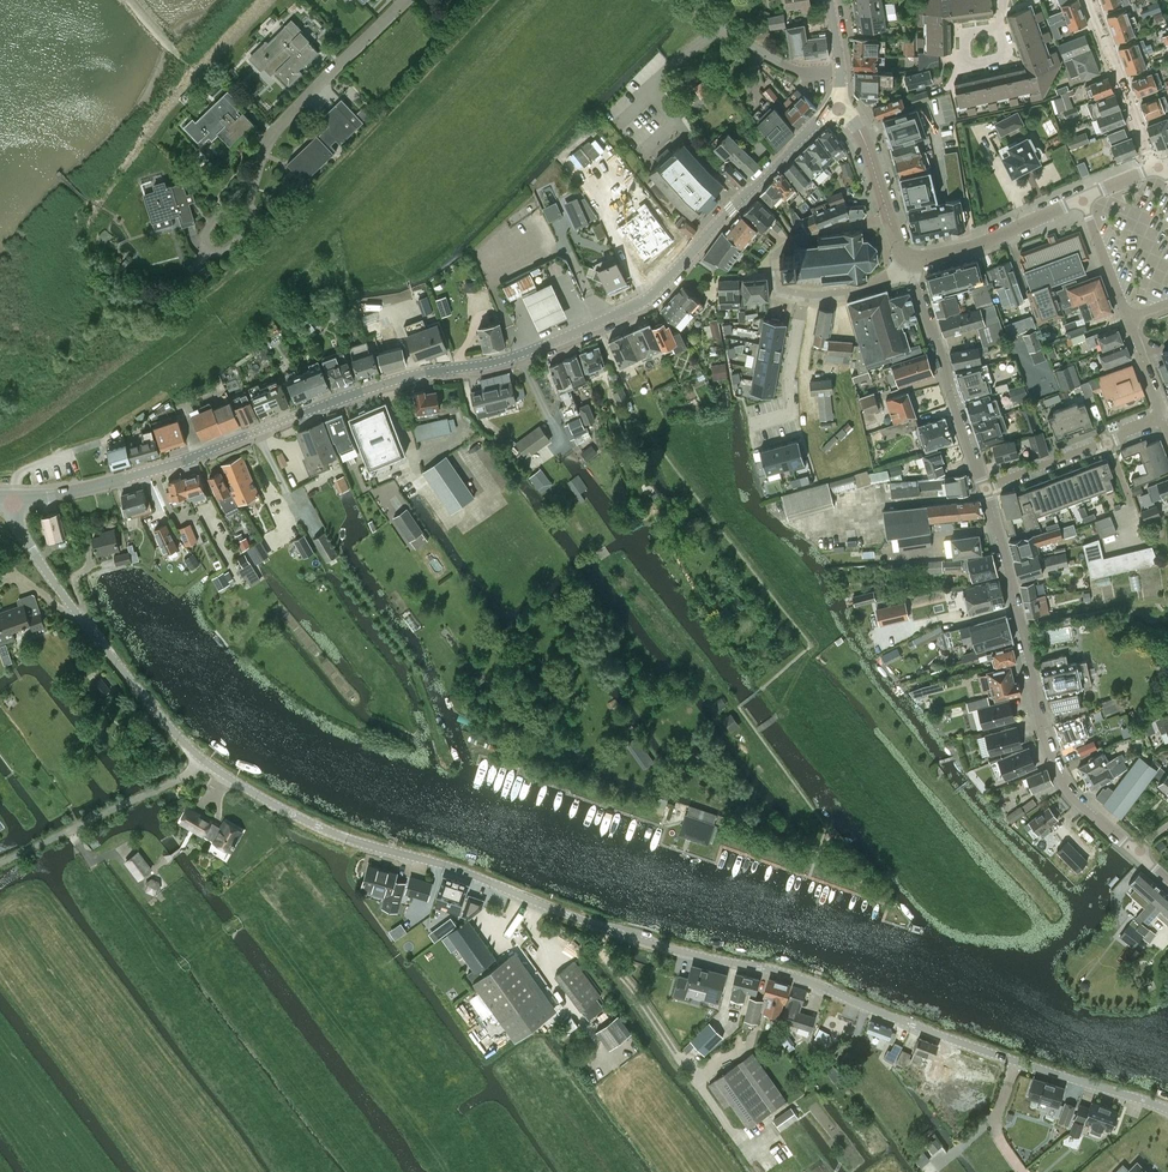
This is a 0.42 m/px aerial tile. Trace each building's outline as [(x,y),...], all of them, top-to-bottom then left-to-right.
[(811,9),(810,3),(811,3),(810,0),(787,0),(788,6),(802,4),(802,10),(811,9)] [(859,18),(871,17),(870,8),(869,0),(856,0),(859,18)] [(870,8),(894,5),(893,0),(881,2),(881,0),(869,0),(870,8)] [(926,52),(937,52),(950,52),(950,22),(994,16),(991,0),(927,0),(916,13),(916,24),(926,24),(926,36),(916,36),(917,45),(926,45),(926,51),(926,52)] [(1082,11),(1078,0),(1077,0),(1074,1),(1074,0),(1058,0),(1063,12),(1047,18),(1049,24),(1082,11)] [(1103,9),(1121,2),(1122,5),(1129,3),(1128,0),(1100,0),(1103,9)] [(1157,2),(1148,5),(1151,13),(1151,14),(1160,10),(1157,2)] [(870,8),(873,29),(884,28),(883,20),(896,17),(894,5),(870,8)] [(1029,8),(1006,16),(1024,67),(953,83),(959,107),(965,105),(967,114),(976,112),(974,103),(986,101),(989,109),(997,108),(995,98),(1007,95),(1010,105),(1018,103),(1016,94),(1028,91),(1030,100),(1041,98),(1060,65),(1055,52),(1046,55),(1042,43),(1051,40),(1048,31),(1039,35),(1034,22),(1043,19),(1040,11),(1031,15),(1029,8)] [(1106,17),(1111,29),(1136,21),(1134,15),(1128,17),(1125,10),(1106,17)] [(1087,24),(1082,11),(1049,24),(1055,39),(1061,37),(1057,26),(1067,22),(1070,30),(1087,24)] [(1153,15),(1156,22),(1164,19),(1161,11),(1153,15)] [(770,28),(786,25),(784,14),(769,16),(770,28)] [(859,18),(861,31),(873,29),(871,17),(859,18)] [(258,47),(250,54),(262,67),(263,67),(265,65),(272,72),(273,73),(276,70),(289,84),(302,71),(299,69),(310,59),(311,60),(319,53),(307,41),(305,43),(298,35),(300,33),(303,31),(291,19),(268,42),(260,50),(258,47)] [(1138,25),(1136,21),(1111,29),(1115,42),(1134,35),(1132,27),(1138,25)] [(810,58),(829,56),(827,35),(807,38),(805,24),(786,27),(791,59),(810,56),(810,58)] [(1064,58),(1090,48),(1085,35),(1059,45),(1064,58)] [(853,55),(877,55),(877,39),(854,38),(853,55)] [(914,39),(903,39),(903,55),(914,55),(914,39)] [(1137,42),(1118,49),(1122,61),(1148,52),(1153,50),(1150,43),(1145,45),(1143,39),(1137,41),(1137,42)] [(937,67),(937,52),(926,52),(926,51),(917,51),(917,71),(903,75),(907,88),(931,81),(928,70),(937,67)] [(1080,81),(1099,73),(1090,51),(1073,57),(1073,58),(1065,61),(1071,77),(1078,75),(1080,81)] [(1122,61),(1127,74),(1146,68),(1143,60),(1150,57),(1148,52),(1122,61)] [(855,72),(876,71),(877,55),(853,55),(853,72),(855,72)] [(878,71),(876,71),(855,72),(854,92),(858,96),(859,96),(867,104),(877,99),(877,85),(891,85),(892,72),(878,72),(878,71)] [(1138,97),(1162,88),(1158,75),(1152,77),(1151,74),(1132,81),(1133,83),(1132,86),(1133,90),(1135,91),(1138,97)] [(1094,98),(1113,91),(1107,77),(1089,84),(1094,98)] [(706,79),(693,87),(701,98),(713,90),(706,79)] [(794,103),(809,118),(817,109),(817,108),(806,97),(798,89),(794,92),(799,98),(794,103)] [(925,90),(908,96),(911,104),(928,98),(925,90)] [(239,102),(229,91),(197,122),(193,118),(185,126),(202,144),(210,136),(212,138),(219,132),(230,145),(245,131),(247,132),(255,125),(243,112),(241,114),(234,107),(239,102)] [(1096,102),(1088,105),(1093,118),(1101,114),(1101,115),(1119,108),(1114,94),(1096,102)] [(1159,98),(1141,104),(1141,107),(1140,108),(1142,113),(1144,114),(1146,119),(1164,113),(1163,111),(1167,109),(1167,107),(1164,96),(1159,98)] [(773,103),(782,115),(785,112),(798,127),(809,118),(794,103),(787,110),(778,98),(773,103)] [(875,118),(904,108),(901,98),(872,108),(875,118)] [(336,105),(357,127),(363,122),(363,121),(356,114),(342,99),(336,105)] [(781,115),(782,115),(773,103),(772,103),(775,107),(757,123),(776,149),(794,131),(781,115)] [(336,105),(330,112),(351,134),(357,127),(336,105)] [(1079,113),(1076,106),(1063,111),(1066,118),(1079,113)] [(917,107),(883,119),(892,146),(915,138),(926,135),(917,107)] [(361,110),(356,114),(363,121),(370,114),(365,110),(361,110)] [(1101,131),(1125,122),(1120,110),(1096,119),(1101,131)] [(1024,124),(1017,111),(994,123),(1001,136),(1024,124)] [(323,118),(329,125),(344,140),(351,134),(330,112),(323,118)] [(1167,144),(1167,123),(1167,119),(1147,127),(1150,135),(1153,134),(1155,140),(1153,141),(1155,147),(1158,146),(1158,148),(1167,144)] [(344,140),(329,125),(318,136),(317,134),(287,163),(304,181),(336,150),(331,144),(336,139),(340,144),(344,140)] [(818,136),(820,137),(833,155),(834,154),(836,158),(843,153),(845,152),(842,148),(844,146),(829,127),(818,136)] [(1116,132),(1108,135),(1118,161),(1120,160),(1121,163),(1136,157),(1135,154),(1137,153),(1131,138),(1128,139),(1124,129),(1116,132)] [(729,153),(751,175),(760,166),(749,155),(728,134),(715,147),(725,157),(729,153)] [(1080,134),(1067,138),(1071,149),(1084,144),(1080,134)] [(817,137),(795,159),(796,160),(811,176),(811,177),(813,179),(814,179),(826,168),(826,164),(829,165),(833,161),(833,158),(817,137)] [(894,161),(920,152),(915,138),(892,146),(889,147),(893,161),(894,161)] [(1016,141),(1006,145),(1000,148),(1004,158),(1012,174),(1038,162),(1037,158),(1041,156),(1042,152),(1039,147),(1036,146),(1034,147),(1030,138),(1017,144),(1016,141)] [(650,172),(649,172),(657,181),(666,192),(678,205),(692,219),(703,208),(713,197),(723,186),(724,185),(713,175),(711,173),(710,171),(696,156),(695,157),(691,160),(679,146),(672,152),(668,147),(656,158),(660,163),(650,172)] [(925,167),(920,152),(894,161),(899,175),(925,167)] [(796,160),(784,171),(799,188),(811,177),(811,176),(796,160)] [(747,179),(735,168),(730,162),(722,171),(727,176),(726,177),(738,189),(747,179)] [(930,170),(900,178),(907,207),(937,199),(930,170)] [(771,181),(781,194),(784,191),(787,194),(794,187),(781,171),(771,181)] [(947,176),(945,177),(946,184),(962,181),(961,174),(947,176)] [(772,204),(781,194),(771,181),(760,192),(772,204)] [(962,181),(946,184),(947,191),(963,188),(962,181)] [(144,194),(153,221),(179,213),(183,227),(195,224),(183,183),(171,187),(171,186),(166,188),(164,182),(154,185),(156,192),(145,195),(145,194),(144,194)] [(963,188),(947,191),(949,198),(964,195),(963,188)] [(830,206),(844,201),(841,192),(825,198),(830,206)] [(275,195),(265,204),(271,211),(276,217),(276,216),(286,207),(285,206),(281,201),(276,195),(275,195)] [(574,210),(568,213),(575,228),(589,223),(577,197),(570,200),(574,210)] [(945,200),(908,209),(911,224),(909,224),(912,239),(924,237),(926,237),(931,236),(932,235),(942,232),(965,229),(963,217),(968,217),(966,208),(962,209),(960,198),(945,200)] [(757,199),(743,213),(761,229),(774,216),(757,199)] [(814,214),(812,215),(817,227),(841,218),(849,215),(850,219),(864,216),(866,211),(864,205),(847,206),(845,202),(827,209),(824,203),(811,208),(814,214)] [(557,203),(543,209),(549,221),(562,215),(557,203)] [(795,211),(790,212),(792,224),(802,221),(801,219),(795,211)] [(260,213),(256,224),(269,229),(273,218),(260,213)] [(656,265),(671,249),(636,213),(627,222),(618,213),(606,225),(615,235),(613,238),(646,271),(654,263),(656,265)] [(690,236),(697,227),(686,217),(683,214),(675,223),(690,236)] [(724,233),(743,247),(758,229),(740,214),(724,233)] [(802,221),(806,232),(817,227),(812,215),(801,219),(802,221)] [(842,232),(843,233),(820,236),(821,245),(812,246),(812,245),(811,245),(811,246),(807,246),(806,245),(805,245),(805,246),(797,247),(797,246),(795,246),(796,251),(795,251),(795,254),(786,255),(786,253),(784,253),(784,255),(780,255),(781,258),(784,258),(785,267),(781,268),(782,270),(785,270),(785,273),(788,272),(788,270),(797,269),(797,271),(798,271),(799,277),(800,277),(800,276),(808,276),(810,276),(810,275),(814,275),(814,276),(815,276),(815,275),(823,274),(823,282),(847,279),(848,281),(849,281),(849,283),(850,282),(850,281),(855,280),(855,281),(861,281),(861,280),(867,279),(867,281),(868,280),(868,279),(869,279),(869,277),(868,277),(867,270),(870,269),(871,270),(872,269),(872,268),(877,261),(878,261),(879,259),(878,259),(876,248),(878,247),(877,245),(876,246),(869,241),(869,240),(868,239),(867,240),(864,240),(864,232),(865,232),(865,229),(863,229),(862,229),(862,230),(857,230),(857,229),(850,230),(850,231),(845,231),(845,230),(844,230),(844,232),(842,232)] [(744,247),(743,247),(724,233),(722,231),(703,257),(715,265),(719,260),(728,266),(744,247)] [(1086,272),(1077,248),(1085,246),(1079,231),(1057,239),(1054,232),(1047,235),(1050,241),(1020,253),(1023,259),(1020,261),(1030,288),(1026,289),(1039,323),(1064,314),(1061,307),(1053,284),(1086,272)] [(935,298),(988,282),(986,274),(982,275),(978,261),(926,276),(931,292),(935,298)] [(1000,286),(1017,280),(1010,261),(997,265),(997,266),(993,268),(1000,286)] [(609,291),(626,283),(617,262),(609,265),(608,265),(607,266),(599,270),(596,269),(593,277),(605,282),(609,291)] [(208,263),(194,273),(203,284),(216,275),(208,263)] [(504,286),(511,300),(537,287),(530,274),(504,286)] [(1073,304),(1106,292),(1101,278),(1097,276),(1067,287),(1058,291),(1064,307),(1073,303),(1073,304)] [(767,277),(743,280),(745,300),(769,299),(767,277)] [(720,307),(745,306),(745,300),(743,280),(719,280),(720,307)] [(1024,299),(1017,280),(1000,286),(1003,296),(1007,305),(1011,303),(1011,304),(1024,299)] [(992,281),(986,283),(989,290),(995,288),(992,281)] [(551,285),(522,298),(538,332),(567,318),(551,285)] [(674,296),(688,308),(696,315),(704,305),(683,286),(674,296)] [(975,307),(991,301),(986,286),(970,291),(975,307)] [(859,373),(868,370),(867,367),(891,360),(890,355),(904,351),(889,298),(887,289),(847,300),(852,318),(859,344),(857,344),(858,363),(857,367),(859,373)] [(932,300),(937,317),(959,311),(957,304),(965,302),(962,291),(947,295),(932,300)] [(889,298),(904,351),(909,349),(904,331),(903,332),(901,325),(917,320),(909,292),(889,298)] [(1113,310),(1106,292),(1073,304),(1074,306),(1079,305),(1085,320),(1093,317),(1094,318),(1113,310)] [(675,322),(688,308),(674,296),(661,310),(675,322)] [(983,346),(987,345),(1004,340),(993,305),(939,321),(944,336),(977,327),(983,346)] [(819,308),(813,342),(814,342),(823,343),(822,347),(826,347),(825,361),(849,363),(852,341),(828,339),(833,314),(831,314),(832,310),(830,309),(831,308),(822,306),(822,307),(821,307),(819,307),(819,308)] [(331,310),(327,316),(336,321),(340,315),(331,310)] [(1031,315),(1005,324),(1006,326),(1007,327),(1010,335),(1020,332),(1021,331),(1035,327),(1031,315)] [(764,319),(762,331),(784,335),(786,323),(787,323),(779,321),(779,319),(772,318),(771,320),(764,318),(763,319),(764,319)] [(449,349),(438,321),(427,325),(425,319),(405,326),(417,357),(426,354),(428,358),(449,349)] [(1076,319),(1063,323),(1069,337),(1087,331),(1084,323),(1078,325),(1076,319)] [(626,333),(637,357),(661,346),(649,322),(634,329),(634,330),(627,333),(626,333)] [(676,350),(686,345),(680,330),(673,334),(669,325),(666,326),(664,322),(654,327),(663,347),(673,343),(676,350)] [(484,350),(505,345),(500,323),(479,328),(484,350)] [(1122,341),(1124,340),(1122,334),(1120,334),(1117,328),(1098,335),(1097,333),(1086,337),(1089,346),(1101,342),(1104,350),(1123,343),(1122,341)] [(1034,363),(1045,359),(1035,330),(1023,334),(1034,363)] [(784,335),(762,331),(759,342),(759,343),(782,347),(784,335)] [(621,365),(637,357),(626,333),(610,341),(621,365)] [(367,341),(349,346),(359,377),(378,371),(373,352),(371,353),(367,341)] [(751,354),(754,355),(780,359),(782,347),(759,343),(759,342),(754,341),(751,354)] [(1099,354),(1098,356),(1100,361),(1102,362),(1104,368),(1106,368),(1131,359),(1125,344),(1108,350),(1099,354)] [(1045,347),(1049,359),(1057,356),(1053,345),(1045,347)] [(586,370),(605,363),(599,346),(580,353),(586,370)] [(978,347),(949,353),(954,368),(981,363),(981,362),(986,361),(983,347),(978,348),(978,347)] [(266,348),(256,349),(257,359),(267,358),(266,348)] [(383,370),(406,364),(402,348),(379,354),(383,370)] [(1162,352),(1166,362),(1158,365),(1165,383),(1167,382),(1167,350),(1162,352)] [(926,353),(890,365),(898,387),(933,375),(926,353)] [(577,354),(564,360),(571,377),(574,383),(574,384),(574,385),(587,380),(577,354)] [(336,355),(323,360),(325,367),(326,370),(333,386),(353,379),(347,362),(346,359),(339,362),(336,355)] [(754,355),(752,367),(755,367),(778,371),(780,359),(754,355)] [(564,359),(549,365),(552,371),(559,389),(558,391),(558,392),(559,396),(562,397),(563,397),(565,403),(559,406),(564,418),(579,412),(577,405),(570,386),(574,384),(574,383),(564,360),(564,359)] [(980,365),(955,373),(964,399),(991,390),(990,385),(993,384),(986,364),(981,366),(980,365)] [(1088,381),(1089,381),(1093,391),(1102,388),(1106,397),(1112,395),(1116,403),(1115,403),(1115,404),(1125,400),(1126,403),(1129,404),(1134,402),(1135,400),(1134,397),(1143,394),(1144,394),(1139,380),(1138,381),(1132,364),(1131,365),(1088,381)] [(304,373),(313,395),(330,388),(321,366),(304,373)] [(1068,366),(1054,371),(1061,390),(1074,385),(1068,366)] [(755,367),(753,379),(775,383),(778,371),(755,367)] [(868,370),(852,375),(856,387),(872,382),(868,370)] [(296,402),(313,395),(304,373),(287,379),(296,402)] [(833,418),(830,392),(832,392),(830,378),(810,380),(811,394),(817,394),(820,420),(833,418)] [(775,383),(753,379),(750,391),(758,393),(757,395),(765,396),(766,394),(773,396),(773,395),(775,383)] [(471,391),(475,409),(477,409),(479,415),(499,410),(497,404),(516,399),(513,387),(512,381),(511,381),(483,388),(471,391)] [(1093,391),(1089,381),(1080,384),(1085,398),(1094,394),(1093,391)] [(1007,383),(995,386),(997,392),(1008,388),(1007,383)] [(517,386),(513,387),(516,399),(526,396),(523,384),(517,386)] [(276,410),(289,405),(280,385),(252,396),(260,416),(276,410)] [(1013,389),(1018,403),(1028,400),(1024,385),(1013,389)] [(629,400),(623,387),(613,392),(619,405),(629,400)] [(412,412),(439,407),(436,390),(425,392),(425,389),(413,391),(415,398),(410,399),(409,400),(412,412)] [(873,392),(860,396),(866,412),(878,407),(873,392)] [(901,420),(915,416),(907,392),(885,399),(893,422),(901,419),(901,420)] [(257,418),(247,393),(233,399),(243,424),(257,418)] [(971,422),(1000,413),(995,398),(990,400),(989,394),(965,402),(971,422)] [(202,441),(240,425),(231,402),(214,409),(211,407),(191,415),(202,441)] [(1057,439),(1093,425),(1084,403),(1078,405),(1077,402),(1053,411),(1054,414),(1048,417),(1057,439)] [(370,467),(406,452),(386,403),(350,418),(370,467)] [(595,420),(589,403),(579,407),(585,424),(595,420)] [(342,413),(326,420),(334,440),(335,439),(338,447),(341,453),(343,460),(357,454),(355,447),(352,441),(350,434),(342,413)] [(1002,414),(996,416),(972,424),(979,446),(1003,438),(1001,432),(1007,430),(1002,414)] [(881,429),(884,439),(919,427),(918,426),(920,425),(916,415),(915,416),(894,423),(881,429)] [(580,417),(568,422),(573,433),(584,428),(580,417)] [(919,427),(927,454),(938,451),(937,447),(953,442),(944,417),(920,425),(918,426),(919,427)] [(451,431),(447,418),(440,420),(444,433),(451,431)] [(162,450),(186,442),(179,419),(155,427),(162,450)] [(444,433),(440,420),(434,421),(437,434),(444,433)] [(312,465),(337,454),(323,421),(298,432),(312,465)] [(437,434),(434,421),(427,423),(430,436),(437,434)] [(848,422),(842,427),(846,431),(852,426),(848,422)] [(424,437),(430,436),(427,423),(421,424),(424,437)] [(424,437),(421,424),(415,426),(418,439),(424,437)] [(540,426),(516,443),(523,453),(529,448),(532,452),(550,439),(540,426)] [(847,432),(846,431),(842,427),(836,433),(841,438),(847,432)] [(133,462),(159,455),(155,440),(152,430),(143,432),(145,443),(129,448),(133,462)] [(1029,436),(1035,457),(1046,454),(1040,433),(1029,436)] [(822,447),(826,452),(839,439),(834,435),(822,447)] [(785,443),(791,466),(793,470),(806,466),(798,439),(797,439),(797,440),(785,443)] [(1143,462),(1165,453),(1160,439),(1144,446),(1142,441),(1120,449),(1124,458),(1139,452),(1143,462)] [(1014,440),(993,446),(997,462),(1018,456),(1014,440)] [(779,469),(791,466),(785,443),(773,447),(779,469)] [(113,468),(130,463),(128,454),(126,445),(108,450),(111,459),(113,468)] [(591,445),(580,453),(586,461),(597,452),(591,445)] [(779,469),(773,447),(760,450),(762,459),(755,461),(759,475),(766,473),(767,473),(779,469)] [(924,455),(930,477),(945,473),(942,461),(944,461),(943,459),(945,457),(943,452),(941,452),(940,450),(938,451),(927,454),(924,455)] [(1165,453),(1143,462),(1147,472),(1132,478),(1135,486),(1157,478),(1156,477),(1154,474),(1167,468),(1167,460),(1165,453)] [(238,503),(259,493),(251,476),(248,471),(242,457),(221,466),(228,481),(238,503)] [(452,511),(474,496),(446,457),(425,472),(452,511)] [(1027,492),(1017,496),(1022,514),(1021,514),(1026,531),(1040,526),(1036,516),(1113,486),(1109,476),(1113,474),(1111,470),(1110,466),(1108,461),(1103,463),(1088,469),(1073,475),(1057,480),(1042,487),(1027,492)] [(888,469),(868,473),(869,480),(889,476),(888,469)] [(867,471),(854,474),(856,481),(858,487),(858,488),(871,485),(870,483),(867,471)] [(183,476),(182,476),(188,493),(187,493),(190,498),(193,497),(194,499),(206,495),(204,488),(199,473),(198,473),(196,472),(192,473),(191,475),(183,478),(183,476)] [(227,514),(239,508),(230,490),(230,491),(221,472),(210,477),(227,514)] [(535,472),(530,476),(539,488),(544,483),(535,472)] [(935,478),(918,480),(919,487),(926,487),(930,489),(937,488),(937,491),(942,495),(947,494),(947,496),(948,496),(952,495),(969,492),(967,482),(969,480),(968,476),(966,476),(966,474),(965,473),(946,477),(944,478),(935,478)] [(587,488),(578,474),(567,482),(581,502),(585,499),(580,492),(587,488)] [(830,480),(829,481),(831,488),(856,482),(856,481),(854,474),(831,481),(830,480)] [(344,475),(333,480),(339,493),(349,489),(344,475)] [(807,475),(800,477),(802,484),(809,482),(807,475)] [(172,488),(166,490),(170,500),(179,496),(180,499),(185,497),(184,494),(188,493),(182,476),(169,480),(172,488)] [(890,481),(891,497),(920,494),(919,490),(919,487),(918,480),(918,479),(903,480),(890,481)] [(1148,486),(1148,487),(1150,493),(1141,496),(1145,506),(1154,503),(1153,501),(1167,495),(1167,479),(1148,486)] [(828,482),(782,495),(788,518),(834,505),(828,482)] [(127,512),(148,505),(143,488),(122,494),(127,512)] [(1017,496),(1015,491),(1001,494),(1005,511),(1002,512),(1008,536),(1016,534),(1012,516),(1021,514),(1022,514),(1017,496)] [(951,503),(953,519),(983,516),(979,500),(951,503)] [(929,522),(953,519),(951,503),(883,510),(886,537),(930,532),(929,522)] [(1145,521),(1160,515),(1156,506),(1142,512),(1145,521)] [(394,517),(398,523),(409,540),(423,531),(407,508),(394,517)] [(42,516),(44,523),(49,539),(66,534),(60,511),(42,516)] [(1098,529),(1114,523),(1110,515),(1095,521),(1098,529)] [(166,553),(178,547),(167,523),(155,529),(166,553)] [(1073,523),(1060,527),(1063,538),(1076,534),(1075,529),(1074,526),(1073,523)] [(1117,531),(1114,523),(1098,529),(1101,537),(1117,531)] [(190,526),(179,531),(186,546),(197,542),(190,526)] [(1009,542),(1014,559),(1027,554),(1038,550),(1037,545),(1063,538),(1060,527),(1040,533),(1023,539),(1023,538),(1009,542)] [(97,554),(119,549),(114,529),(105,531),(106,534),(93,538),(97,554)] [(328,561),(339,555),(326,532),(315,538),(328,561)] [(241,533),(235,536),(238,542),(244,539),(241,533)] [(295,539),(305,557),(314,552),(305,534),(295,539)] [(928,534),(897,537),(898,550),(930,546),(928,534)] [(951,556),(979,553),(979,551),(980,550),(979,544),(978,544),(977,535),(949,538),(951,556)] [(1099,538),(1083,544),(1085,552),(1101,548),(1099,538)] [(1152,545),(1143,547),(1147,564),(1158,561),(1152,545)] [(1143,547),(1135,549),(1139,566),(1147,564),(1143,547)] [(1101,548),(1085,552),(1091,578),(1103,575),(1099,558),(1103,557),(1101,548)] [(1135,549),(1127,551),(1131,568),(1139,566),(1135,549)] [(117,565),(131,561),(129,552),(129,551),(114,555),(117,565)] [(1127,551),(1119,553),(1123,570),(1131,568),(1127,551)] [(193,553),(184,559),(191,569),(200,563),(193,553)] [(974,580),(997,574),(991,553),(968,558),(968,556),(961,558),(962,559),(944,560),(946,567),(962,566),(970,564),(974,580)] [(1048,569),(1069,564),(1066,553),(1045,557),(1048,569)] [(1111,555),(1116,572),(1123,570),(1119,553),(1111,555)] [(245,554),(239,558),(243,566),(244,567),(251,563),(245,554)] [(1040,554),(1038,555),(1015,562),(1020,580),(1043,573),(1039,558),(1041,557),(1040,554)] [(1103,557),(1099,558),(1103,575),(1116,572),(1111,555),(1103,557)] [(942,560),(926,561),(926,573),(943,572),(942,560)] [(243,566),(238,569),(238,571),(242,577),(245,576),(251,586),(261,580),(251,563),(244,567),(243,566)] [(223,572),(212,578),(218,590),(230,584),(228,581),(233,578),(229,571),(224,574),(223,572)] [(998,579),(987,580),(987,583),(993,607),(1004,604),(998,579)] [(1023,599),(1036,596),(1033,582),(1026,584),(1021,586),(1023,599)] [(987,583),(963,589),(969,613),(993,607),(987,583)] [(874,590),(852,596),(855,606),(876,600),(874,590)] [(1082,593),(1083,601),(1091,600),(1089,592),(1082,593)] [(1045,595),(1036,596),(1023,599),(1027,616),(1048,613),(1045,595)] [(904,603),(876,609),(878,617),(884,615),(886,624),(908,619),(904,603)] [(6,642),(15,639),(12,630),(30,623),(34,635),(47,631),(37,604),(21,610),(19,606),(0,612),(0,624),(6,642)] [(723,624),(734,615),(726,606),(715,615),(723,624)] [(1007,614),(951,629),(955,644),(973,638),(977,650),(1014,640),(1007,614)] [(414,631),(419,627),(411,615),(405,620),(414,631)] [(943,631),(940,624),(916,636),(920,644),(943,631)] [(838,645),(844,641),(841,636),(834,641),(838,645)] [(1016,660),(1017,658),(1016,653),(1014,652),(1012,645),(995,650),(994,652),(987,653),(988,659),(994,658),(995,665),(997,665),(997,666),(1016,661),(1016,660)] [(898,648),(892,650),(896,658),(902,656),(898,648)] [(977,650),(969,652),(971,658),(979,656),(977,650)] [(968,652),(960,655),(962,662),(971,659),(968,652)] [(1065,656),(1038,663),(1047,695),(1050,695),(1069,690),(1070,690),(1076,688),(1092,685),(1086,659),(1075,662),(1067,664),(1065,656)] [(988,672),(993,694),(995,701),(1009,697),(1022,694),(1019,678),(1016,679),(1017,681),(1014,682),(1010,666),(988,672)] [(101,695),(110,689),(102,678),(93,684),(101,695)] [(943,681),(923,686),(925,694),(940,690),(944,689),(943,681)] [(1069,690),(1050,695),(1054,711),(1059,710),(1061,719),(1090,711),(1088,704),(1081,706),(1076,688),(1070,690),(1069,690)] [(1127,711),(1120,695),(1101,703),(1107,717),(1118,713),(1118,715),(1127,711)] [(966,702),(969,711),(977,708),(983,729),(1015,720),(1009,699),(990,704),(987,696),(966,702)] [(715,713),(727,705),(721,697),(709,705),(715,713)] [(732,732),(740,726),(731,713),(722,719),(732,732)] [(1156,719),(1162,734),(1167,732),(1167,714),(1156,719)] [(1062,745),(1084,737),(1077,717),(1055,724),(1062,745)] [(1017,725),(984,734),(990,755),(994,754),(1000,753),(1023,746),(1017,725)] [(1131,727),(1123,730),(1125,738),(1133,735),(1131,727)] [(121,742),(119,743),(124,748),(131,742),(131,741),(126,737),(121,742)] [(643,769),(654,761),(636,737),(626,744),(643,769)] [(1094,740),(1077,747),(1081,755),(1097,748),(1094,740)] [(1002,757),(997,759),(1005,779),(1036,767),(1028,747),(1002,757)] [(1109,768),(1117,763),(1114,757),(1106,762),(1101,754),(1094,758),(1094,756),(1089,759),(1088,761),(1078,767),(1085,779),(1108,766),(1109,768)] [(1121,817),(1157,770),(1140,756),(1114,790),(1109,786),(1106,789),(1104,788),(1096,797),(1103,803),(1121,817)] [(1108,766),(1085,779),(1091,790),(1104,782),(1107,783),(1112,780),(1112,778),(1114,777),(1113,777),(1127,769),(1122,761),(1117,763),(1109,768),(1108,766)] [(1053,783),(1047,768),(1027,776),(1030,784),(1028,784),(1030,790),(1032,789),(1033,791),(1053,783)] [(1160,785),(1167,793),(1167,775),(1160,785)] [(655,804),(653,811),(663,814),(668,799),(660,797),(658,805),(655,804)] [(708,842),(717,814),(690,805),(684,824),(681,833),(708,842)] [(1025,812),(1020,805),(1006,816),(1011,823),(1025,812)] [(1049,807),(1029,822),(1024,825),(1028,830),(1032,827),(1037,834),(1040,832),(1042,835),(1045,835),(1049,832),(1050,829),(1048,826),(1058,819),(1049,807)] [(230,850),(241,830),(225,821),(222,826),(190,808),(182,822),(230,850)] [(1068,839),(1058,849),(1078,869),(1088,859),(1068,839)] [(151,869),(138,852),(126,861),(139,878),(151,869)] [(397,910),(405,883),(395,880),(396,875),(382,871),(383,868),(369,865),(363,886),(387,893),(383,906),(397,910)] [(1146,907),(1162,889),(1142,871),(1131,883),(1137,889),(1132,895),(1146,907)] [(444,875),(443,875),(437,895),(448,899),(448,900),(451,901),(451,900),(462,903),(459,913),(470,916),(482,907),(484,900),(469,894),(468,896),(465,896),(469,885),(470,884),(468,884),(459,881),(459,880),(454,878),(453,879),(444,876),(444,875)] [(406,891),(428,897),(432,882),(410,876),(406,891)] [(145,883),(146,891),(154,895),(161,889),(160,880),(151,877),(145,883)] [(1146,907),(1137,918),(1141,922),(1144,918),(1149,923),(1157,914),(1167,924),(1167,894),(1162,889),(1146,907)] [(450,917),(440,925),(445,932),(456,924),(450,917)] [(468,974),(502,1021),(515,1039),(556,1010),(515,952),(500,963),(496,958),(497,958),(468,919),(448,934),(474,969),(468,974)] [(1136,927),(1140,923),(1134,919),(1120,937),(1134,947),(1144,934),(1136,927)] [(1140,923),(1136,927),(1144,934),(1145,933),(1146,934),(1150,929),(1142,922),(1141,924),(1140,923)] [(1146,934),(1142,937),(1149,943),(1156,934),(1150,929),(1146,934)] [(588,1019),(604,1007),(597,998),(600,995),(575,961),(556,975),(588,1019)] [(635,970),(630,966),(626,970),(631,974),(635,970)] [(718,1000),(725,978),(707,973),(708,970),(693,966),(689,978),(679,976),(674,994),(685,997),(688,985),(711,992),(710,998),(718,1000)] [(756,993),(760,978),(735,972),(732,987),(732,988),(730,997),(745,1000),(747,991),(756,993)] [(790,984),(768,978),(764,995),(768,996),(764,1012),(778,1015),(783,1000),(785,1001),(790,984)] [(781,1020),(810,1029),(815,1017),(799,1011),(806,990),(793,986),(789,999),(787,1007),(786,1006),(781,1020)] [(757,1022),(762,1001),(749,998),(744,1019),(757,1022)] [(631,1032),(618,1015),(596,1031),(609,1049),(631,1032)] [(893,1041),(896,1033),(891,1031),(892,1029),(870,1021),(868,1029),(883,1035),(882,1037),(893,1041)] [(709,1022),(691,1039),(705,1054),(723,1036),(709,1022)] [(557,1028),(552,1032),(558,1040),(563,1036),(557,1028)] [(787,1035),(782,1039),(785,1044),(791,1040),(787,1035)] [(921,1062),(924,1054),(933,1057),(938,1044),(919,1037),(912,1059),(921,1062)] [(894,1062),(902,1046),(895,1042),(891,1050),(888,1049),(884,1057),(894,1062)] [(905,1066),(911,1053),(903,1049),(896,1062),(905,1066)] [(716,1079),(709,1084),(723,1103),(729,1098),(732,1103),(746,1123),(748,1126),(786,1100),(764,1068),(753,1053),(716,1079)] [(834,1065),(826,1071),(834,1082),(842,1077),(834,1065)] [(1038,1101),(1057,1107),(1062,1089),(1032,1080),(1028,1097),(1038,1100),(1038,1101)] [(924,1081),(921,1090),(930,1093),(933,1085),(924,1081)] [(1111,1129),(1118,1111),(1090,1101),(1088,1108),(1079,1104),(1074,1118),(1084,1122),(1085,1120),(1093,1123),(1090,1131),(1100,1135),(1103,1126),(1111,1129)] [(1058,1122),(1061,1123),(1068,1125),(1074,1107),(1064,1103),(1058,1122)] [(1074,1122),(1073,1123),(1069,1134),(1079,1137),(1083,1125),(1074,1122)] [(933,1153),(938,1149),(932,1141),(926,1146),(933,1153)] [(1117,1171),(1148,1171),(1139,1162),(1130,1171),(1124,1165),(1117,1171)]
